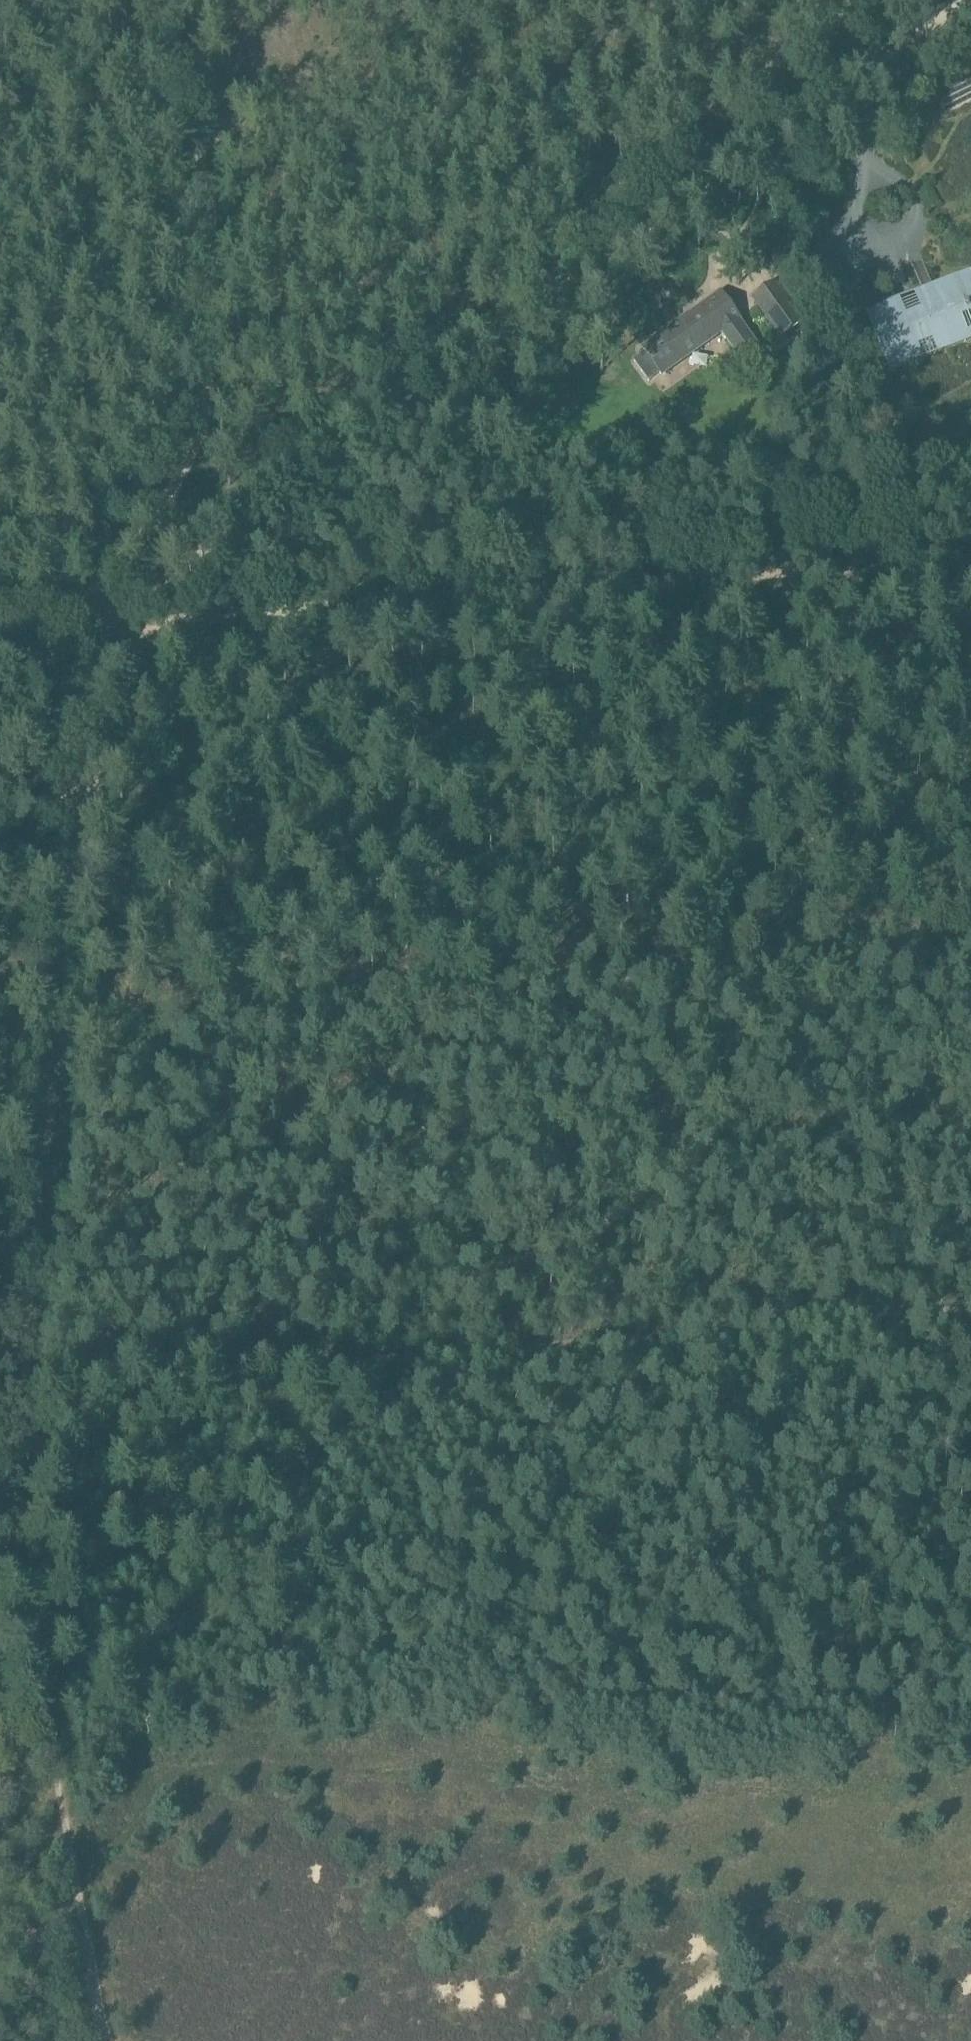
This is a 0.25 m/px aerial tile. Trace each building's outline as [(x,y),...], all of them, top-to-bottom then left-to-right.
[(752,296),(781,338),(806,321),(776,279),(752,296)] [(873,318),(878,331),(874,333),(883,354),(887,353),(892,367),(918,356),(914,346),(935,338),(939,348),(967,337),(957,312),(966,309),(967,312),(970,310),(970,307),(970,287),(968,279),(919,299),(925,314),(904,322),(898,308),(873,318)] [(721,294),(645,352),(662,375),(719,332),(746,365),(763,353),(740,321),(740,320),(721,294)]
